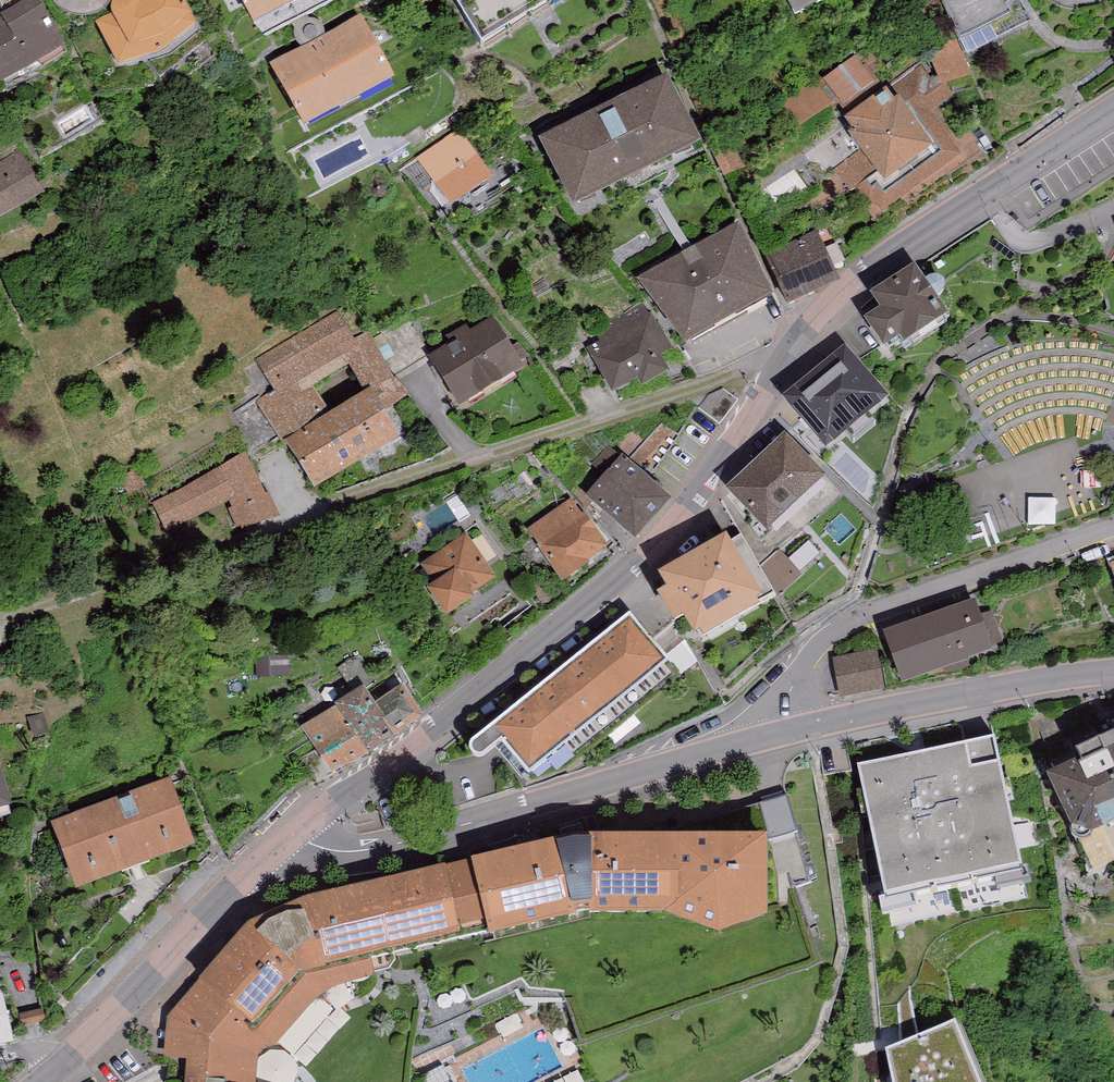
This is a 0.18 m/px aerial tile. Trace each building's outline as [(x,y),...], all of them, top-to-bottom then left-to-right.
[(5,18),(0,20),(0,76),(58,45),(35,2),(30,2),(29,0),(0,0),(0,6),(5,18)] [(118,17),(103,26),(120,63),(142,56),(158,77),(222,30),(205,0),(151,0),(143,4),(137,3),(136,0),(119,0),(118,17)] [(238,29),(293,0),(223,0),(238,29)] [(483,49),(508,33),(504,21),(543,0),(455,0),(483,49)] [(353,21),(256,71),(292,142),(389,92),(353,21)] [(934,61),(944,87),(951,85),(956,96),(975,88),(959,45),(946,50),(947,55),(934,61)] [(868,53),(781,111),(795,134),(840,104),(845,110),(877,87),(869,77),(864,67),(874,60),(868,53)] [(878,199),(887,210),(959,155),(929,111),(944,101),(923,73),(852,124),(860,135),(818,166),(828,181),(840,173),(853,190),(861,186),(872,202),(878,199)] [(602,123),(550,147),(578,203),(695,146),(667,88),(617,114),(614,110),(602,118),(602,123)] [(463,134),(420,164),(451,209),(494,179),(463,134)] [(727,136),(712,144),(727,174),(740,169),(746,167),(733,146),(739,142),(736,138),(729,139),(727,136)] [(39,188),(26,156),(1,168),(3,178),(0,180),(0,206),(39,188)] [(825,234),(771,261),(792,307),(816,295),(816,292),(825,285),(825,283),(847,270),(841,262),(832,234),(825,234)] [(735,237),(649,287),(688,340),(768,296),(735,237)] [(873,315),(859,325),(874,347),(888,337),(892,341),(930,317),(903,275),(864,300),(873,315)] [(256,402),(316,493),(399,440),(384,413),(409,396),(397,380),(396,382),(372,339),(369,333),(355,340),(338,309),(255,358),(275,392),(256,402)] [(616,341),(598,352),(617,389),(641,376),(644,382),(668,372),(662,357),(673,347),(661,329),(654,329),(651,321),(634,328),(626,321),(611,327),(616,341)] [(494,324),(435,363),(460,401),(522,365),(520,361),(532,359),(521,345),(510,349),(494,324)] [(802,380),(776,402),(814,446),(870,402),(831,356),(814,371),(811,368),(800,377),(802,380)] [(728,389),(696,403),(723,426),(740,400),(728,389)] [(662,430),(641,453),(657,468),(677,444),(662,430)] [(718,491),(752,527),(804,478),(769,442),(718,491)] [(606,460),(586,487),(628,528),(631,525),(642,534),(670,504),(616,454),(609,462),(606,460)] [(245,458),(159,503),(170,526),(233,496),(248,527),(280,517),(269,503),(245,458)] [(138,468),(121,475),(128,490),(145,484),(138,468)] [(573,506),(536,531),(547,548),(545,550),(568,579),(607,547),(587,521),(585,522),(573,506)] [(412,519),(390,540),(397,551),(423,536),(412,519)] [(731,529),(655,573),(661,584),(651,590),(666,616),(676,611),(689,635),(766,590),(750,562),(731,529)] [(440,588),(435,597),(449,616),(471,603),(466,596),(490,580),(467,543),(429,567),(440,588)] [(750,562),(766,590),(792,575),(776,547),(750,562)] [(981,606),(892,634),(902,672),(966,653),(968,657),(994,651),(981,606)] [(669,665),(634,621),(469,747),(468,750),(467,753),(467,756),(469,759),(471,761),(474,762),(478,763),(481,762),(504,744),(511,754),(527,774),(669,665)] [(879,655),(839,658),(844,694),(885,686),(879,655)] [(265,659),(267,681),(286,678),(286,659),(265,659)] [(306,758),(318,783),(372,760),(420,722),(400,697),(392,702),(380,692),(369,702),(361,694),(305,732),(317,752),(306,758)] [(1103,743),(1105,756),(1056,778),(1071,815),(1077,821),(1076,830),(1079,839),(1082,843),(1090,843),(1094,851),(1113,841),(1113,739),(1103,743)] [(996,742),(858,771),(885,911),(1022,884),(996,742)] [(166,786),(53,827),(73,879),(186,837),(166,786)] [(791,791),(765,797),(773,832),(799,826),(791,791)] [(472,858),(444,863),(460,924),(486,917),(490,932),(577,912),(576,908),(589,907),(589,910),(663,910),(718,931),(768,913),(767,831),(588,831),(588,835),(576,834),(555,838),(554,835),(471,856),(472,858)] [(444,863),(304,893),(249,921),(167,1016),(166,1056),(186,1060),(184,1081),(255,1081),(256,1057),(264,1049),(277,1044),(327,989),(375,975),(374,971),(388,969),(396,960),(391,949),(461,929),(460,924),(444,863)] [(466,981),(432,993),(444,1025),(481,1012),(466,981)] [(15,1036),(4,995),(0,996),(0,1039),(15,1036)] [(902,1060),(907,1081),(984,1081),(975,1043),(902,1060)]
